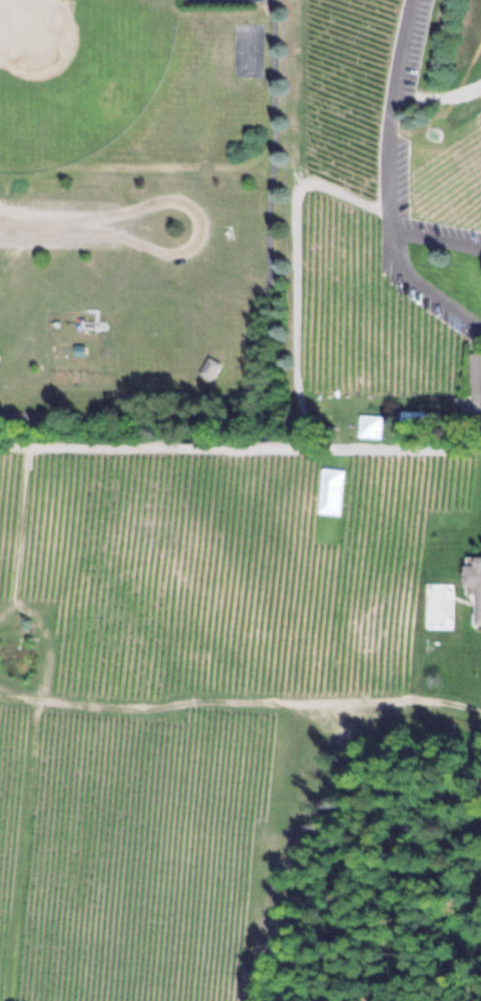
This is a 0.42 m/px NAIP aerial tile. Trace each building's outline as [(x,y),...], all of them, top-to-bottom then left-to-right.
[(199,373),(213,380),(222,364),(208,356),(199,373)] [(438,411),(400,411),(400,428),(438,428),(438,411)] [(480,625),(480,555),(471,555),(471,563),(463,563),(463,586),(476,586),(475,625),(480,625)]
